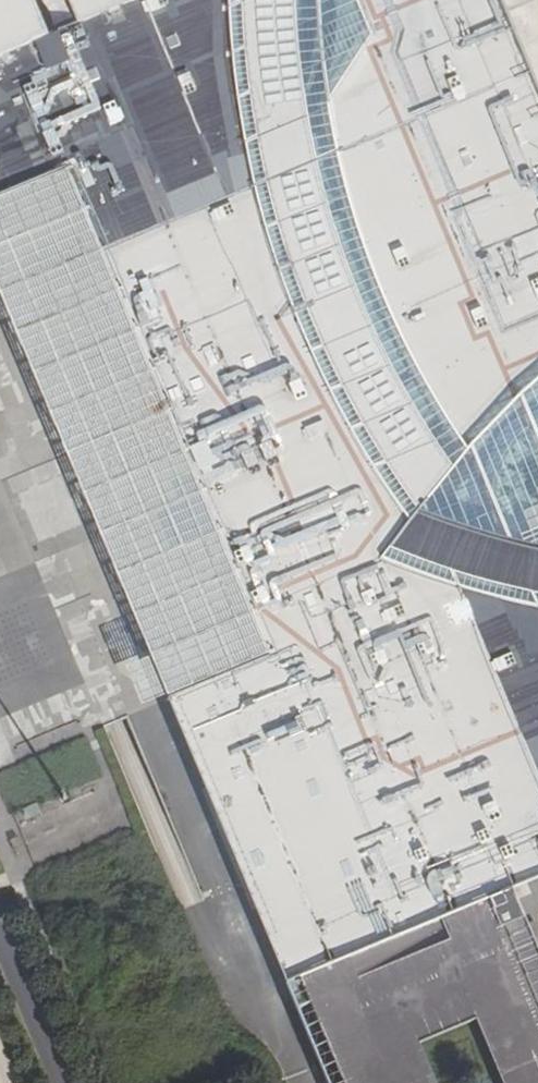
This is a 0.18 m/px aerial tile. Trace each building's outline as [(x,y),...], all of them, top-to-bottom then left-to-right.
[(66,169),(108,271),(48,297),(166,580),(225,555),(270,657),(168,699),(244,883),(328,1082),(537,1082),(537,953),(512,890),(537,879),(537,0),(0,0),(0,196),(66,169)] [(0,196),(0,315),(168,699),(270,657),(225,555),(166,580),(48,297),(108,271),(66,169),(0,196)] [(62,747),(70,786),(96,781),(87,741),(62,747)]
